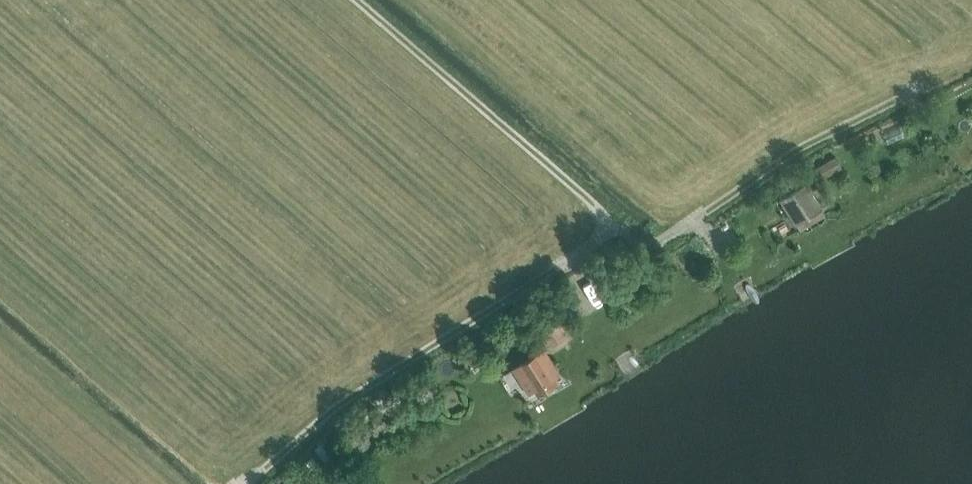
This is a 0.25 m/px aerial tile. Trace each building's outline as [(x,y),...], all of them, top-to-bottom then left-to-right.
[(819,180),(842,167),(835,156),(813,168),(819,180)] [(795,224),(820,208),(810,191),(819,186),(813,174),(801,181),(802,184),(779,198),(785,208),(785,211),(785,214),(788,216),(790,217),(795,224)] [(537,325),(551,346),(566,337),(552,316),(537,325)] [(558,384),(555,379),(561,375),(544,348),(512,368),(528,395),(534,391),(537,396),(558,384)]
